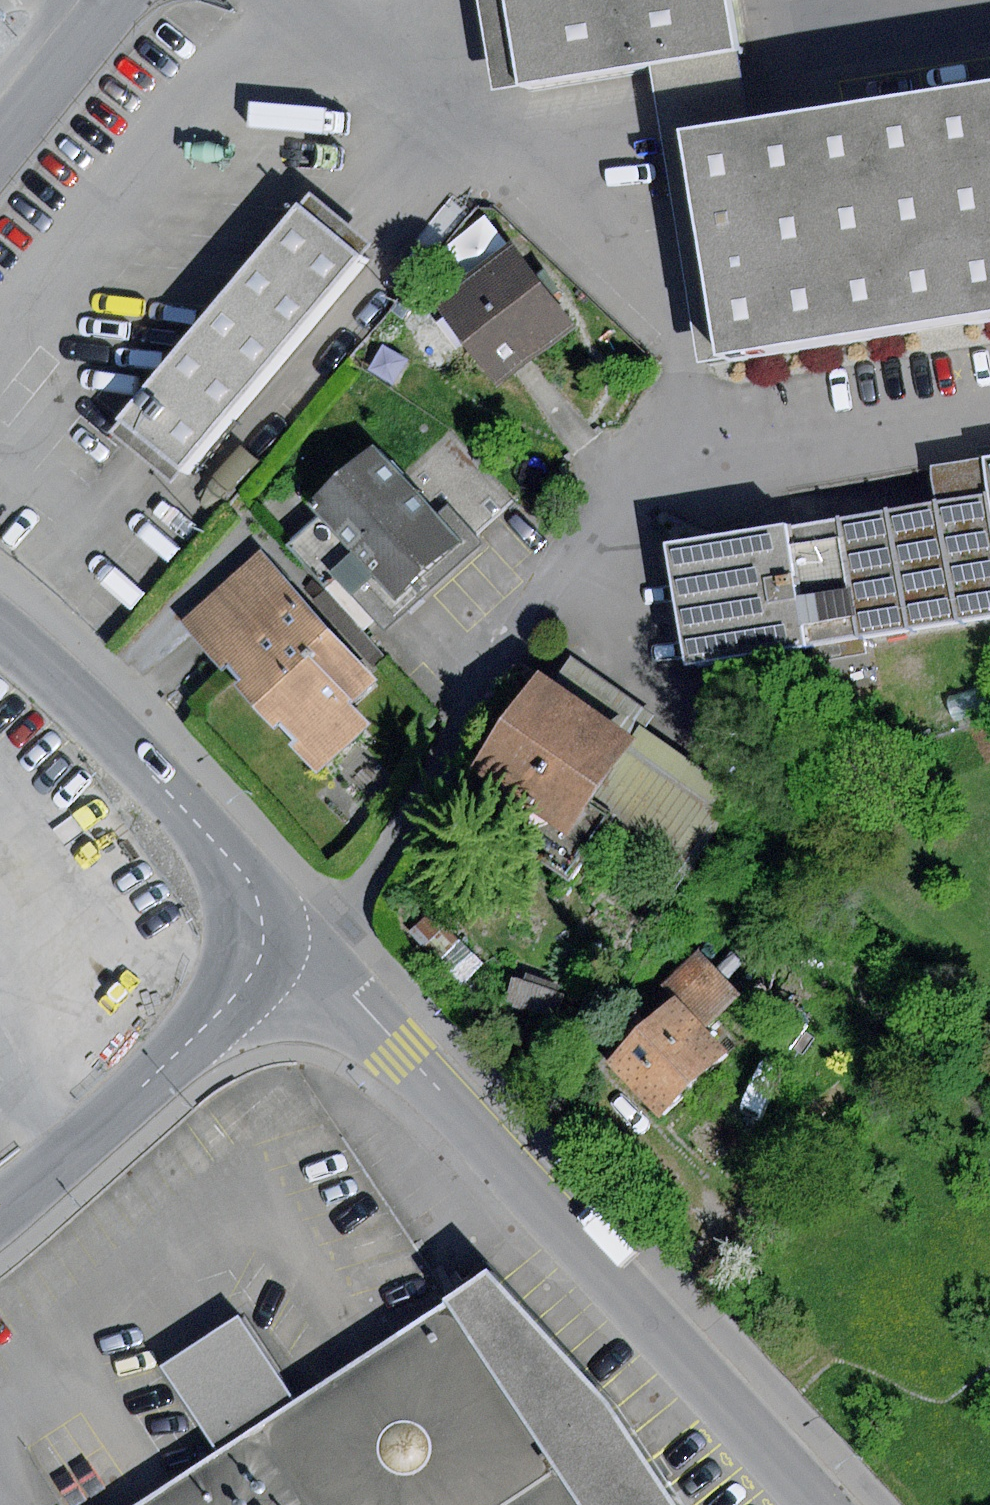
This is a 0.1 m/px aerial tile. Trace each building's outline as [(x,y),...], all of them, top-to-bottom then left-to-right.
[(504,0),(477,0),(492,89),(518,85),(504,0)] [(518,85),(646,61),(739,45),(730,0),(504,0),(518,85)] [(751,119),(739,45),(646,61),(697,360),(718,357),(679,131),(751,119)] [(679,131),(714,357),(718,357),(989,314),(989,84),(751,119),(679,131)] [(294,204),(115,418),(181,473),(361,259),(294,204)] [(520,246),(440,304),(497,381),(576,323),(520,246)] [(450,428),(405,470),(441,511),(450,502),(481,535),(518,500),(450,428)] [(377,438),(304,502),(317,517),(288,542),(323,583),(334,574),(383,630),(475,550),(441,511),(405,470),(377,438)] [(989,494),(983,457),(931,465),(937,502),(989,494)] [(989,494),(937,502),(787,526),(807,649),(989,620),(989,502),(989,494)] [(807,649),(787,526),(668,545),(687,668),(807,649)] [(259,549),(181,620),(317,769),(368,723),(349,703),(377,678),(259,549)] [(570,655),(551,683),(631,739),(641,725),(651,712),(570,655)] [(538,674),(470,770),(528,810),(510,837),(570,879),(612,820),(587,803),(631,739),(551,683),(538,674)] [(641,725),(631,739),(587,803),(612,820),(687,872),(741,795),(641,725)] [(432,910),(407,932),(436,965),(461,944),(432,910)] [(662,987),(675,1001),(704,1030),(741,994),(699,951),(662,987)] [(512,977),(503,1002),(556,1019),(564,994),(512,977)] [(675,1001),(608,1063),(657,1116),(725,1053),(704,1030),(675,1001)] [(449,1303),(581,1504),(674,1504),(610,1407),(491,1276),(449,1303)] [(145,1504),(581,1504),(449,1303),(296,1402),(239,1314),(162,1363),(222,1455),(145,1504)]
